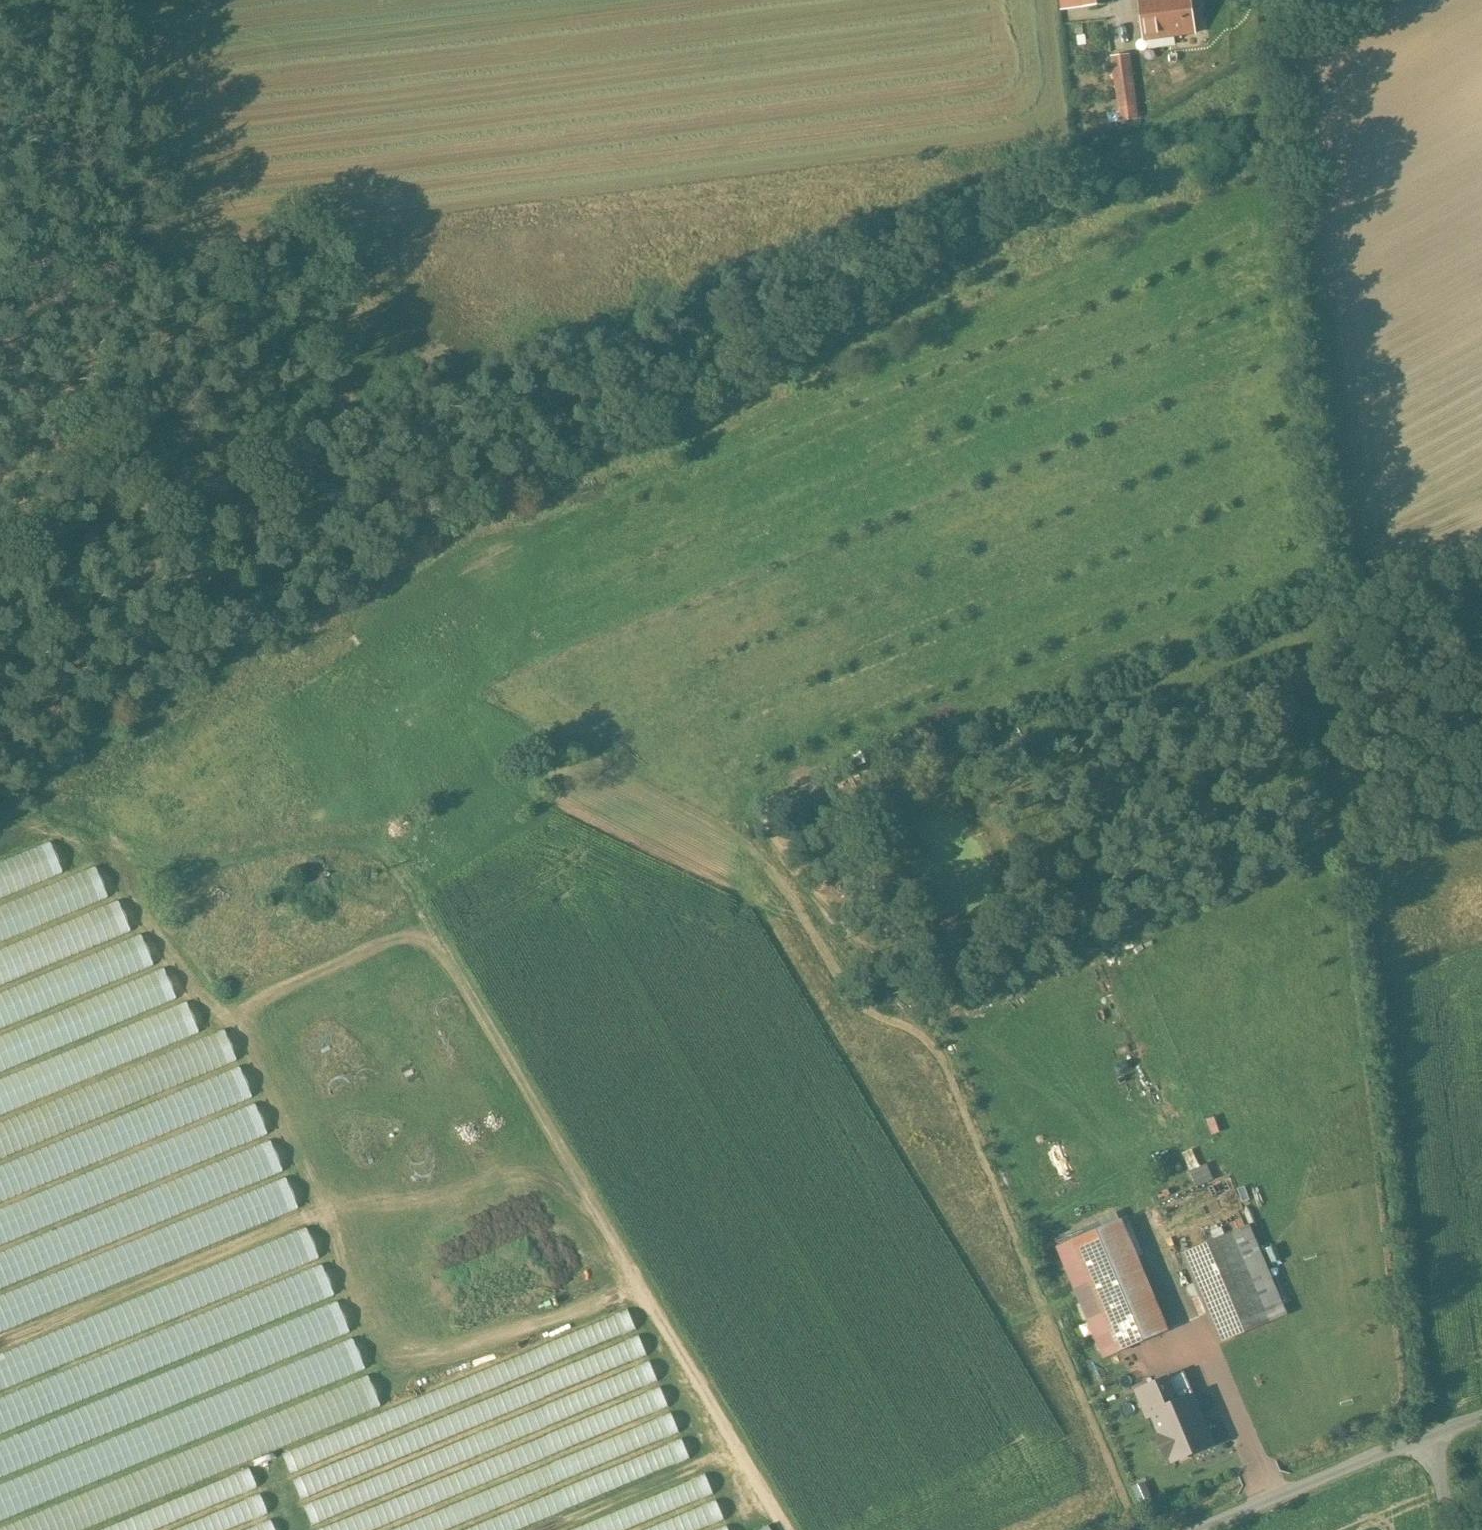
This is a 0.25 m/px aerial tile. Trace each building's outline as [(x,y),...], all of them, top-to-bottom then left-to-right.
[(1195,34),(1191,0),(1139,0),(1144,40),(1195,34)] [(1120,121),(1139,119),(1130,54),(1111,57),(1120,121)] [(65,876),(53,844),(0,864),(0,900),(65,876)] [(112,904),(100,872),(0,909),(0,946),(112,904)] [(180,1005),(168,973),(0,1036),(0,1073),(180,1005)] [(0,1121),(0,1158),(240,1066),(228,1034),(0,1121)] [(256,1103),(244,1071),(0,1164),(0,1200),(256,1103)] [(271,1140),(259,1108),(0,1207),(0,1243),(271,1140)] [(286,1177),(274,1145),(0,1250),(0,1286),(286,1177)] [(1194,1149),(1185,1153),(1199,1186),(1216,1179),(1210,1163),(1202,1166),(1194,1149)] [(0,1292),(0,1329),(302,1215),(290,1183),(0,1292)] [(1062,1244),(1101,1357),(1170,1334),(1131,1220),(1062,1244)] [(1249,1226),(1184,1253),(1221,1343),(1286,1315),(1249,1226)] [(322,1264),(310,1232),(0,1350),(0,1386),(322,1264)] [(0,1435),(0,1472),(354,1338),(342,1306),(0,1435)] [(314,1529),(548,1529),(704,1466),(644,1322),(289,1469),(314,1529)] [(1185,1372),(1167,1380),(1177,1404),(1193,1397),(1193,1398),(1196,1397),(1185,1372)] [(1177,1404),(1167,1380),(1139,1392),(1149,1417),(1155,1415),(1164,1436),(1158,1438),(1166,1458),(1172,1456),(1174,1461),(1213,1445),(1193,1398),(1193,1397),(1177,1404)] [(264,1479),(140,1529),(285,1529),(264,1479)] [(711,1484),(601,1529),(730,1529),(711,1484)]
